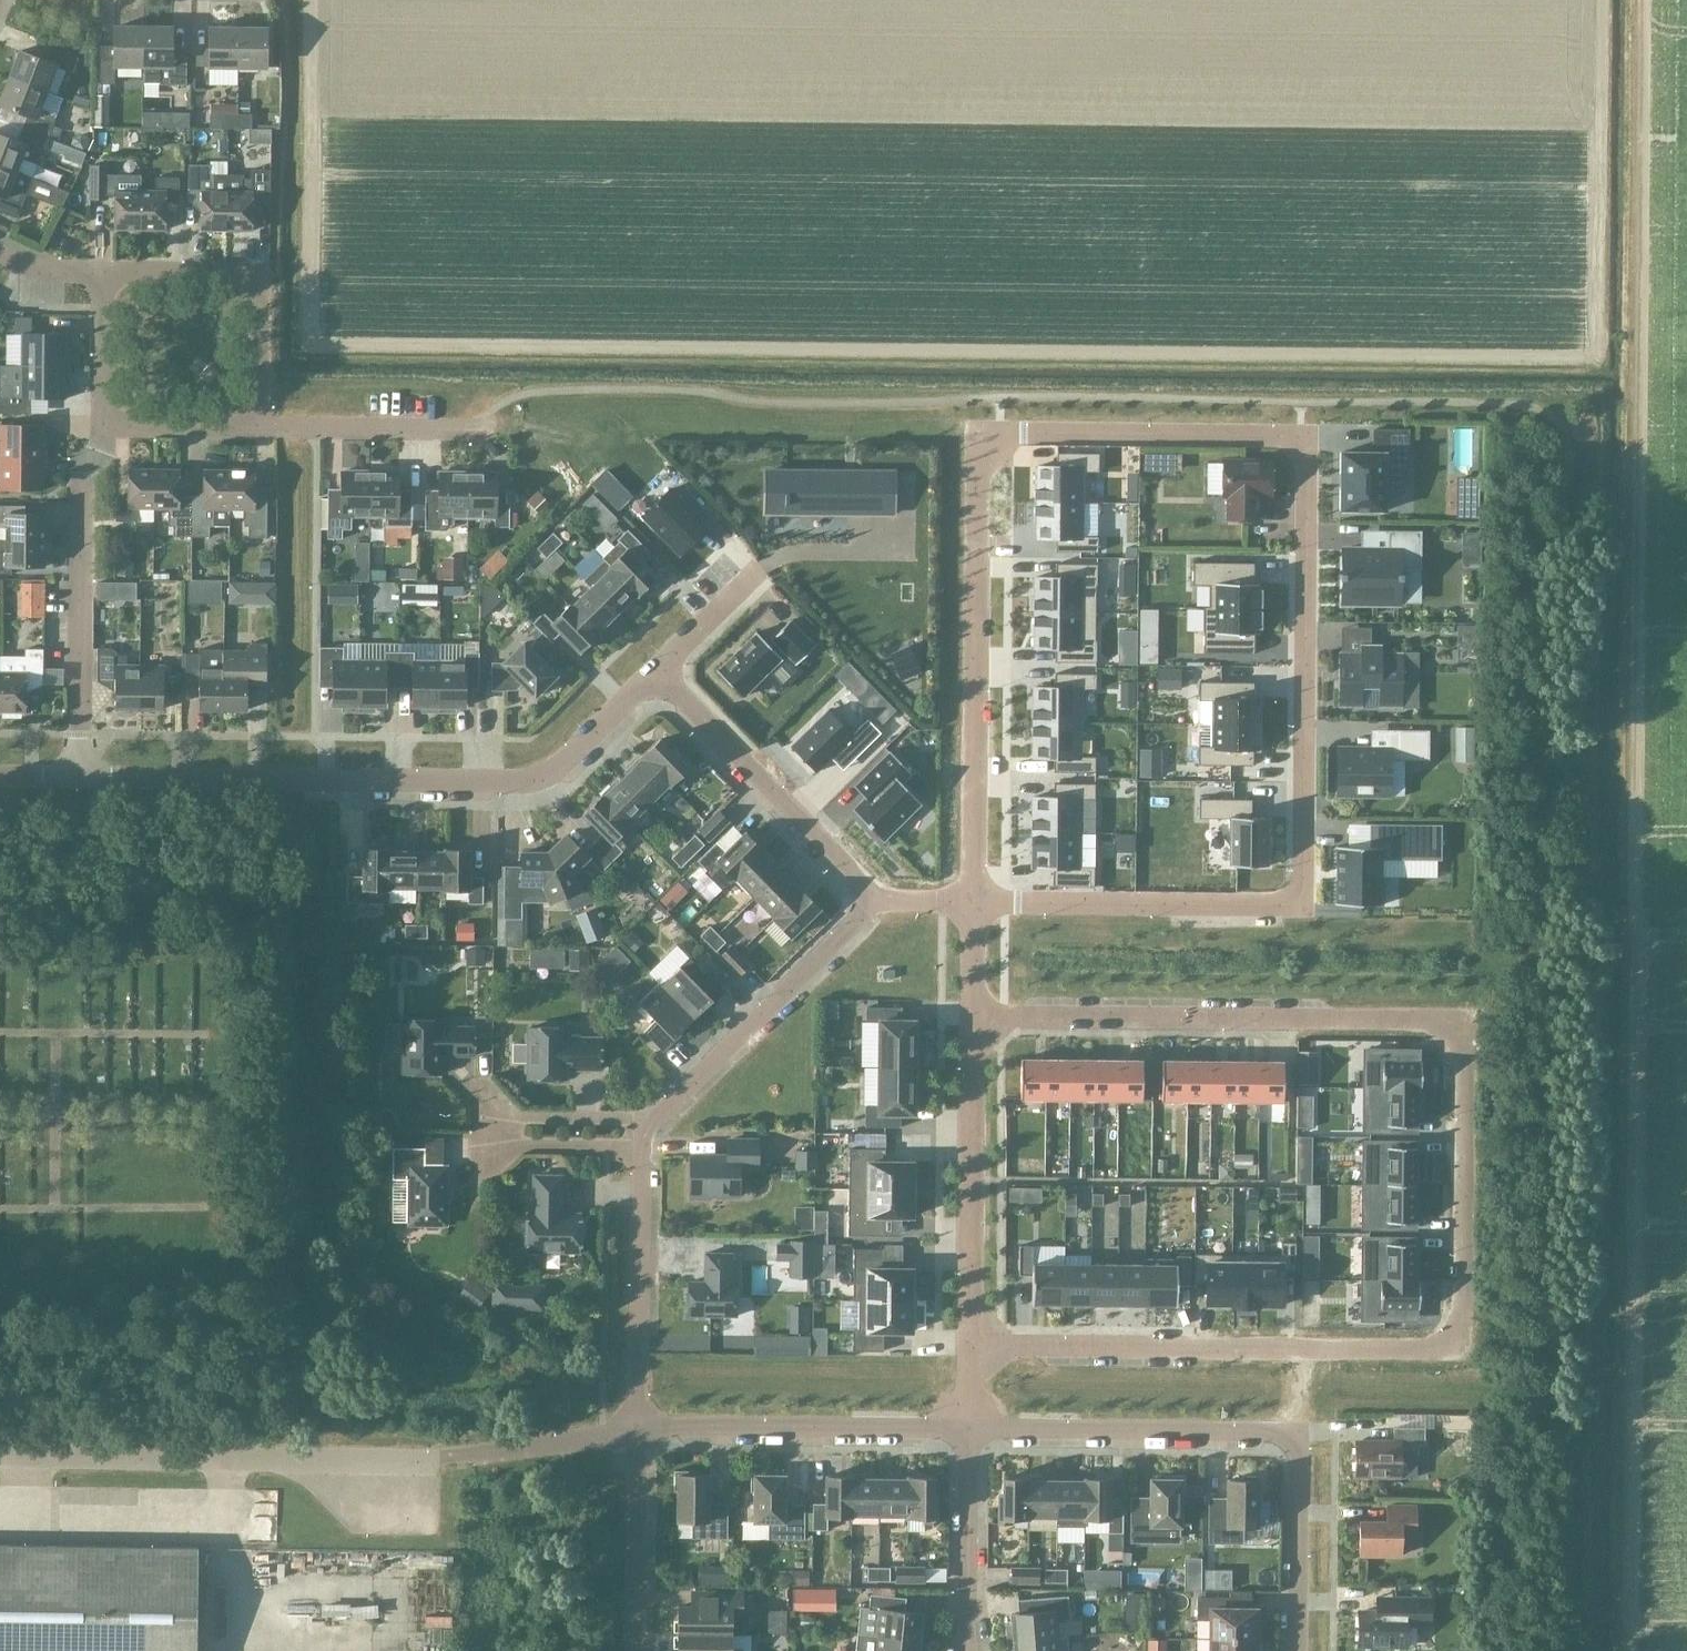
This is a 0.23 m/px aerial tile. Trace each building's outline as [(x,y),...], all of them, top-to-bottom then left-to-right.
[(143,66),(143,27),(115,27),(114,56),(100,56),(100,84),(114,84),(115,66),(143,66)] [(143,84),(186,84),(186,57),(172,57),(172,27),(143,27),(143,66),(143,84)] [(238,67),(238,28),(209,27),(209,55),(196,55),(196,66),(209,66),(209,67),(238,67)] [(238,28),(238,67),(267,67),(267,28),(238,28)] [(10,77),(46,91),(56,65),(73,71),(78,57),(53,48),(48,61),(20,50),(10,77)] [(46,91),(10,77),(0,103),(0,105),(27,115),(22,128),(48,138),(55,119),(49,111),(40,107),(46,91)] [(237,114),(237,104),(209,103),(209,128),(237,128),(237,114)] [(251,114),(249,114),(250,109),(240,109),(240,114),(237,114),(237,128),(251,128),(251,114)] [(48,138),(22,128),(17,141),(0,134),(0,165),(16,171),(21,158),(38,164),(48,138)] [(167,129),(142,131),(144,157),(168,155),(167,129)] [(227,174),(214,174),(214,173),(210,173),(210,164),(188,164),(188,201),(202,201),(201,230),(227,230),(227,174)] [(16,171),(0,165),(0,211),(17,218),(27,191),(26,190),(31,176),(16,171)] [(140,229),(140,190),(126,190),(126,175),(106,174),(107,165),(91,165),(90,198),(106,199),(106,194),(115,194),(115,229),(140,229)] [(227,230),(252,230),(252,202),(270,202),(270,169),(251,169),(251,178),(244,178),(244,175),(227,174),(227,230)] [(179,202),(179,177),(156,177),(155,190),(140,190),(140,229),(165,229),(166,201),(179,202)] [(31,333),(31,317),(16,317),(16,334),(22,334),(21,365),(69,366),(69,352),(66,352),(66,333),(31,333)] [(69,366),(21,365),(21,383),(14,383),(10,387),(10,397),(0,396),(0,412),(30,413),(30,398),(66,398),(66,379),(68,380),(69,366)] [(43,424),(0,424),(0,457),(46,457),(46,443),(43,443),(43,424)] [(1373,452),(1341,452),(1340,510),(1385,510),(1385,465),(1407,465),(1407,430),(1373,429),(1373,452)] [(1034,489),(1034,498),(1035,498),(1035,502),(1082,502),(1083,472),(1098,472),(1098,453),(1056,453),(1056,467),(1035,466),(1035,489),(1034,489)] [(46,457),(0,457),(0,490),(43,490),(43,471),(45,471),(46,457)] [(1271,462),(1223,462),(1222,495),(1227,495),(1227,519),(1257,520),(1258,495),(1271,495),(1271,462)] [(154,508),(154,469),(129,469),(128,497),(116,496),(116,521),(138,521),(139,508),(154,508)] [(191,536),(191,497),(179,497),(179,469),(154,469),(154,508),(169,508),(168,526),(173,526),(173,536),(191,536)] [(229,525),(229,509),(229,470),(204,470),(204,498),(191,497),(191,536),(209,536),(209,526),(214,526),(214,525),(229,525)] [(255,498),(255,470),(229,470),(229,509),(244,509),(244,526),(248,526),(248,537),(267,537),(267,498),(255,498)] [(775,470),(775,487),(785,487),(785,513),(846,514),(846,513),(892,513),(892,472),(847,472),(847,471),(775,470)] [(369,516),(370,471),(341,471),(341,498),(327,498),(327,538),(342,538),(342,529),(351,529),(351,516),(369,516)] [(385,525),(396,525),(411,526),(412,499),(398,499),(399,471),(370,471),(369,516),(385,516),(385,525)] [(467,517),(467,472),(438,472),(438,499),(425,499),(425,530),(446,530),(453,523),(453,517),(467,517)] [(467,472),(467,517),(494,517),(494,526),(509,527),(509,500),(496,500),(496,472),(467,472)] [(325,474),(325,496),(336,495),(336,474),(325,474)] [(707,526),(670,489),(642,516),(679,554),(707,526)] [(1033,506),(1033,514),(1035,514),(1035,537),(1055,537),(1055,551),(1097,552),(1097,536),(1082,536),(1082,502),(1035,502),(1035,506),(1033,506)] [(5,524),(5,540),(45,540),(45,514),(25,514),(25,506),(0,505),(0,524),(5,524)] [(618,541),(602,557),(604,559),(610,565),(638,594),(655,577),(636,557),(646,548),(627,529),(617,540),(618,541)] [(1339,573),(1339,579),(1341,579),(1341,602),(1399,603),(1400,579),(1402,579),(1402,573),(1400,573),(1400,567),(1421,567),(1421,531),(1388,530),(1388,550),(1342,549),(1341,573),(1339,573)] [(544,540),(554,550),(562,542),(552,532),(544,540)] [(45,540),(5,540),(5,554),(0,554),(0,574),(11,574),(11,566),(44,566),(45,540)] [(546,558),(554,550),(544,540),(537,548),(546,558)] [(490,586),(509,569),(499,557),(479,573),(490,586)] [(604,559),(583,580),(590,588),(591,587),(616,613),(626,603),(628,604),(638,594),(610,565),(604,559)] [(1192,562),(1192,585),(1209,585),(1209,607),(1204,607),(1204,608),(1259,608),(1259,583),(1253,583),(1253,563),(1192,562)] [(1032,600),(1032,608),(1034,608),(1034,612),(1096,613),(1096,612),(1095,612),(1095,585),(1096,585),(1097,564),(1055,563),(1055,577),(1034,577),(1034,600),(1032,600)] [(442,564),(441,589),(462,590),(463,564),(442,564)] [(606,622),(616,613),(591,587),(571,607),(570,607),(597,634),(607,624),(606,622)] [(18,612),(43,612),(44,588),(19,588),(18,612)] [(395,589),(376,588),(375,630),(393,631),(395,589)] [(570,607),(571,607),(569,605),(552,622),(543,612),(532,622),(551,641),(560,632),(579,652),(597,634),(570,607)] [(1204,608),(1203,653),(1253,654),(1253,634),(1259,634),(1259,608),(1204,608)] [(1032,616),(1032,625),(1034,625),(1034,648),(1055,648),(1055,662),(1096,662),(1096,640),(1095,640),(1095,613),(1096,613),(1034,612),(1034,617),(1032,616)] [(756,632),(716,671),(742,697),(781,658),(780,656),(785,651),(796,663),(815,645),(790,619),(771,638),(775,641),(770,646),(756,632)] [(247,682),(265,683),(266,683),(266,643),(246,642),(246,649),(223,649),(223,709),(247,709),(247,682)] [(524,642),(503,663),(492,663),(492,689),(506,690),(506,679),(519,679),(535,696),(544,687),(547,690),(562,675),(548,660),(545,663),(524,642)] [(1402,707),(1402,651),(1381,651),(1381,643),(1360,643),(1360,651),(1339,651),(1338,707),(1362,707),(1362,688),(1378,688),(1378,707),(1402,707)] [(359,710),(359,660),(343,660),(343,647),(319,647),(319,677),(332,677),(332,705),(343,705),(343,710),(359,710)] [(126,665),(126,655),(116,654),(116,652),(112,648),(97,648),(97,681),(115,681),(115,708),(139,708),(139,665),(126,665)] [(25,712),(26,684),(42,684),(43,649),(25,649),(25,656),(0,656),(0,672),(1,672),(0,711),(25,712)] [(223,709),(223,649),(198,649),(198,654),(185,653),(185,682),(199,682),(199,709),(223,709)] [(399,678),(399,651),(384,651),(384,661),(359,660),(359,710),(374,711),(374,705),(385,705),(385,678),(399,678)] [(438,711),(439,661),(414,661),(414,652),(399,651),(399,678),(412,678),(412,706),(423,706),(423,711),(438,711)] [(439,661),(438,711),(454,711),(454,706),(465,706),(465,679),(479,679),(479,652),(464,652),(464,661),(439,661)] [(139,708),(163,709),(164,666),(139,665),(139,708)] [(1031,710),(1031,718),(1033,718),(1033,722),(1080,722),(1080,689),(1095,689),(1096,673),(1054,673),(1054,687),(1033,687),(1033,710),(1031,710)] [(1198,682),(1198,700),(1213,700),(1213,723),(1258,724),(1258,698),(1253,698),(1253,682),(1198,682)] [(828,709),(791,746),(815,772),(846,742),(858,754),(881,733),(867,719),(852,733),(828,709)] [(1031,726),(1031,735),(1033,735),(1033,757),(1054,758),(1054,771),(1095,772),(1095,756),(1080,756),(1080,722),(1033,722),(1033,726),(1031,726)] [(1198,746),(1198,764),(1252,765),(1252,749),(1258,749),(1258,724),(1213,723),(1213,746),(1198,746)] [(1338,747),(1337,796),(1388,796),(1389,760),(1429,760),(1429,730),(1399,730),(1399,747),(1338,747)] [(668,783),(668,784),(669,785),(681,773),(685,777),(694,768),(674,748),(671,751),(659,739),(642,756),(668,783)] [(867,796),(853,810),(883,840),(921,803),(901,783),(911,773),(890,752),(854,787),(855,788),(857,786),(867,796)] [(647,804),(668,784),(668,783),(642,756),(631,766),(633,768),(622,778),(647,804)] [(1288,786),(1287,760),(1261,761),(1262,786),(1288,786)] [(627,824),(628,822),(647,804),(622,778),(613,788),(611,786),(600,797),(627,824)] [(1030,819),(1030,828),(1032,828),(1032,832),(1079,832),(1080,799),(1095,799),(1095,783),(1053,783),(1053,797),(1032,796),(1032,819),(1030,819)] [(630,824),(628,822),(627,824),(600,797),(583,813),(602,833),(593,842),(611,862),(627,846),(618,836),(630,824)] [(1199,798),(1199,818),(1230,818),(1230,865),(1267,866),(1268,817),(1251,817),(1251,799),(1199,798)] [(683,800),(666,808),(675,828),(692,820),(683,800)] [(708,840),(727,821),(718,811),(699,830),(708,840)] [(1335,902),(1335,904),(1382,904),(1382,903),(1381,903),(1381,859),(1441,860),(1441,824),(1370,823),(1369,847),(1335,846),(1335,848),(1337,848),(1336,903),(1335,902)] [(716,842),(697,860),(706,870),(704,872),(721,889),(733,878),(734,879),(735,877),(735,876),(762,850),(745,832),(725,851),(716,842)] [(1030,836),(1030,845),(1032,845),(1031,867),(1052,868),(1052,886),(1094,886),(1094,866),(1079,866),(1079,832),(1032,832),(1032,836),(1030,836)] [(611,862),(593,842),(583,851),(566,834),(547,852),(565,896),(566,896),(571,910),(584,905),(578,891),(579,891),(572,872),(587,857),(601,872),(611,862)] [(696,852),(704,844),(694,834),(686,842),(696,852)] [(680,867),(696,852),(686,842),(671,858),(680,867)] [(347,876),(346,902),(372,903),(388,903),(388,889),(388,887),(388,849),(363,848),(363,876),(347,876)] [(416,887),(417,851),(402,851),(402,849),(388,849),(388,887),(416,887)] [(445,887),(445,849),(431,849),(431,852),(417,851),(416,887),(445,887)] [(445,887),(445,890),(461,890),(461,901),(468,901),(468,903),(483,904),(483,877),(470,877),(470,849),(445,849),(445,887)] [(755,897),(780,872),(770,862),(772,860),(762,850),(735,876),(735,877),(755,897)] [(521,866),(504,866),(503,919),(522,919),(522,902),(551,902),(565,896),(547,852),(521,852),(521,866)] [(775,917),(802,891),(792,880),(790,882),(780,872),(755,897),(774,917),(775,917)] [(775,917),(774,917),(773,918),(790,936),(819,908),(802,891),(775,917)] [(603,934),(597,920),(591,922),(587,911),(575,916),(586,941),(603,934)] [(416,938),(416,924),(405,924),(405,938),(416,938)] [(416,938),(427,938),(427,924),(416,924),(416,938)] [(708,943),(718,934),(709,925),(699,935),(708,943)] [(708,943),(715,951),(725,941),(718,934),(708,943)] [(719,955),(738,974),(748,965),(729,946),(719,955)] [(660,985),(692,1018),(710,1000),(713,1003),(727,990),(707,969),(703,972),(689,957),(660,985)] [(488,999),(489,962),(470,961),(469,998),(488,999)] [(894,969),(882,969),(882,978),(894,978),(894,969)] [(692,1018),(660,985),(658,983),(639,1001),(656,1019),(643,1031),(663,1052),(677,1038),(674,1035),(692,1018)] [(901,1007),(866,1007),(866,1022),(879,1022),(879,1067),(914,1067),(915,1020),(901,1020),(901,1007)] [(403,1019),(402,1073),(442,1073),(442,1055),(474,1055),(474,1026),(442,1026),(442,1020),(403,1019)] [(600,1069),(600,1038),(566,1037),(566,1028),(528,1027),(528,1078),(565,1078),(565,1069),(600,1069)] [(527,1071),(528,1049),(512,1049),(511,1070),(527,1071)] [(1370,1049),(1365,1049),(1364,1088),(1417,1088),(1417,1089),(1421,1089),(1422,1061),(1408,1061),(1408,1049),(1370,1049)] [(1046,1059),(1021,1059),(1020,1099),(1045,1099),(1046,1059)] [(1070,1059),(1046,1059),(1045,1099),(1069,1099),(1070,1059)] [(1094,1060),(1070,1059),(1069,1099),(1093,1099),(1094,1060)] [(1118,1060),(1094,1060),(1093,1099),(1117,1100),(1118,1060)] [(1143,1060),(1118,1060),(1117,1100),(1142,1100),(1143,1060)] [(1187,1061),(1162,1060),(1161,1100),(1186,1100),(1187,1061)] [(1211,1061),(1187,1061),(1186,1100),(1210,1100),(1211,1061)] [(1235,1061),(1211,1061),(1210,1100),(1234,1101),(1235,1061)] [(1259,1061),(1235,1061),(1234,1101),(1258,1101),(1259,1061)] [(1284,1062),(1259,1061),(1258,1101),(1283,1101),(1284,1062)] [(878,1105),(865,1105),(865,1127),(900,1127),(900,1114),(914,1114),(914,1067),(879,1067),(878,1105)] [(1417,1121),(1417,1089),(1417,1088),(1364,1088),(1364,1109),(1371,1109),(1370,1132),(1401,1133),(1401,1120),(1417,1121)] [(727,1156),(690,1156),(690,1197),(710,1198),(710,1195),(739,1195),(739,1167),(758,1167),(758,1140),(727,1140),(727,1156)] [(1416,1185),(1416,1154),(1401,1153),(1401,1141),(1370,1141),(1370,1164),(1363,1164),(1363,1184),(1416,1185)] [(392,1148),(392,1179),(409,1179),(409,1224),(424,1224),(426,1230),(438,1230),(440,1224),(445,1224),(446,1166),(424,1166),(424,1148),(392,1148)] [(885,1149),(849,1149),(848,1189),(913,1189),(913,1180),(912,1180),(912,1163),(885,1162),(885,1149)] [(797,1150),(796,1167),(815,1167),(815,1151),(797,1150)] [(527,1213),(527,1251),(545,1251),(548,1254),(557,1254),(560,1251),(579,1252),(579,1239),(582,1237),(582,1220),(579,1217),(579,1205),(560,1204),(561,1176),(534,1176),(534,1213),(527,1213)] [(1415,1216),(1416,1185),(1363,1184),(1363,1204),(1369,1205),(1369,1228),(1400,1228),(1400,1216),(1415,1216)] [(1247,1187),(1247,1198),(1258,1198),(1258,1187),(1247,1187)] [(913,1189),(848,1189),(848,1235),(884,1235),(884,1215),(912,1216),(912,1198),(913,1198),(913,1189)] [(1075,1205),(1076,1193),(1066,1193),(1066,1205),(1075,1205)] [(1103,1206),(1103,1194),(1093,1194),(1093,1206),(1103,1206)] [(1129,1206),(1129,1194),(1120,1194),(1119,1206),(1129,1206)] [(1414,1282),(1415,1251),(1399,1250),(1399,1238),(1369,1238),(1369,1261),(1362,1261),(1362,1282),(1414,1283),(1414,1282)] [(790,1244),(777,1244),(777,1259),(790,1260),(790,1276),(812,1276),(812,1241),(790,1241),(790,1244)] [(1258,1254),(1257,1305),(1258,1305),(1282,1305),(1282,1270),(1295,1270),(1295,1242),(1281,1242),(1281,1254),(1258,1254)] [(1064,1303),(1064,1264),(1032,1263),(1032,1245),(1019,1245),(1018,1275),(1032,1275),(1031,1303),(1064,1303)] [(853,1300),(858,1301),(858,1300),(912,1300),(912,1290),(911,1290),(911,1269),(884,1269),(884,1249),(853,1248),(853,1300)] [(732,1253),(705,1253),(705,1282),(689,1281),(689,1315),(736,1315),(736,1282),(731,1282),(732,1253)] [(1194,1254),(1194,1281),(1206,1281),(1206,1304),(1231,1304),(1232,1254),(1194,1254)] [(1231,1304),(1231,1305),(1258,1305),(1257,1305),(1258,1254),(1232,1254),(1231,1304)] [(1190,1285),(1190,1255),(1176,1255),(1176,1259),(1144,1259),(1144,1304),(1176,1305),(1176,1285),(1190,1285)] [(1144,1304),(1144,1259),(1143,1259),(1143,1264),(1118,1264),(1117,1304),(1144,1304)] [(1091,1304),(1091,1264),(1064,1264),(1064,1303),(1091,1304)] [(1117,1304),(1118,1264),(1091,1264),(1091,1304),(1117,1304)] [(1418,1310),(1419,1282),(1414,1282),(1414,1283),(1362,1282),(1361,1321),(1367,1321),(1405,1322),(1405,1310),(1418,1310)] [(539,1308),(539,1289),(497,1287),(496,1307),(539,1308)] [(858,1300),(858,1301),(858,1329),(852,1329),(852,1351),(883,1351),(883,1331),(911,1331),(911,1310),(912,1310),(912,1300),(858,1300)] [(240,1407),(240,1415),(249,1414),(249,1406),(240,1407)] [(1424,1428),(1396,1428),(1393,1428),(1393,1442),(1356,1442),(1355,1475),(1398,1475),(1399,1455),(1417,1455),(1417,1445),(1424,1445),(1424,1428)] [(674,1470),(674,1490),(678,1490),(678,1520),(692,1520),(692,1537),(726,1537),(726,1504),(713,1504),(708,1498),(708,1475),(695,1475),(695,1470),(674,1470)] [(750,1471),(750,1491),(754,1491),(754,1521),(769,1521),(769,1538),(803,1538),(803,1504),(790,1504),(784,1499),(784,1475),(771,1475),(771,1471),(750,1471)] [(799,1498),(810,1498),(809,1472),(798,1472),(799,1498)] [(1151,1479),(1151,1502),(1145,1508),(1132,1508),(1131,1541),(1166,1542),(1166,1525),(1181,1525),(1181,1495),(1185,1495),(1186,1475),(1165,1475),(1165,1479),(1151,1479)] [(1228,1480),(1228,1503),(1222,1508),(1209,1508),(1209,1542),(1242,1542),(1242,1526),(1257,1526),(1257,1496),(1262,1496),(1262,1476),(1241,1475),(1241,1480),(1228,1480)] [(850,1516),(851,1476),(826,1476),(826,1503),(812,1503),(812,1530),(827,1530),(827,1516),(850,1516)] [(879,1514),(879,1479),(865,1479),(865,1476),(851,1476),(850,1516),(851,1516),(851,1514),(879,1514)] [(907,1517),(908,1477),(893,1476),(893,1479),(879,1479),(879,1514),(907,1515),(907,1517)] [(908,1477),(907,1517),(924,1517),(923,1522),(936,1522),(937,1494),(932,1494),(932,1477),(908,1477)] [(1028,1518),(1028,1478),(1003,1478),(1003,1494),(999,1494),(998,1523),(1011,1523),(1011,1518),(1028,1518)] [(1056,1516),(1056,1480),(1042,1480),(1042,1478),(1028,1478),(1028,1518),(1028,1516),(1056,1516)] [(1056,1516),(1056,1526),(1085,1526),(1085,1519),(1085,1478),(1071,1478),(1071,1481),(1056,1480),(1056,1516)] [(1108,1533),(1123,1533),(1123,1506),(1110,1506),(1110,1479),(1085,1478),(1085,1519),(1108,1519),(1108,1533)] [(1359,1521),(1359,1554),(1400,1555),(1400,1533),(1415,1533),(1415,1506),(1387,1506),(1386,1521),(1359,1521)] [(197,1547),(0,1544),(0,1650),(195,1650),(197,1547)] [(353,1573),(354,1561),(320,1560),(320,1572),(353,1573)] [(878,1581),(878,1567),(867,1567),(867,1580),(878,1581)] [(878,1581),(889,1581),(890,1567),(878,1567),(878,1581)] [(896,1581),(923,1581),(923,1567),(896,1567),(896,1581)] [(1011,1582),(1038,1582),(1038,1568),(1011,1568),(1011,1582)] [(1056,1582),(1056,1568),(1045,1568),(1044,1582),(1056,1582)] [(1056,1582),(1067,1582),(1067,1569),(1056,1568),(1056,1582)] [(742,1614),(742,1592),(691,1592),(691,1606),(678,1606),(678,1633),(731,1633),(731,1634),(745,1634),(745,1614),(742,1614)] [(781,1616),(780,1594),(746,1595),(747,1617),(781,1616)] [(868,1608),(860,1607),(857,1633),(875,1635),(925,1640),(926,1624),(921,1624),(922,1613),(895,1610),(896,1597),(870,1594),(868,1608)] [(1008,1640),(1058,1636),(1057,1621),(1070,1619),(1068,1595),(1037,1598),(1038,1611),(1011,1613),(1012,1625),(1007,1625),(1008,1640)] [(1210,1638),(1256,1639),(1256,1608),(1230,1608),(1230,1597),(1197,1597),(1197,1619),(1210,1620),(1210,1638)] [(1394,1612),(1358,1611),(1358,1645),(1406,1645),(1406,1625),(1429,1625),(1429,1597),(1394,1597),(1394,1612)] [(731,1634),(731,1633),(678,1633),(677,1650),(741,1650),(731,1650),(731,1634)] [(925,1640),(875,1635),(857,1633),(855,1650),(923,1650),(925,1640)] [(1008,1640),(1009,1650),(1059,1650),(1058,1636),(1008,1640)] [(1256,1639),(1210,1638),(1210,1650),(1256,1650),(1256,1639)]
